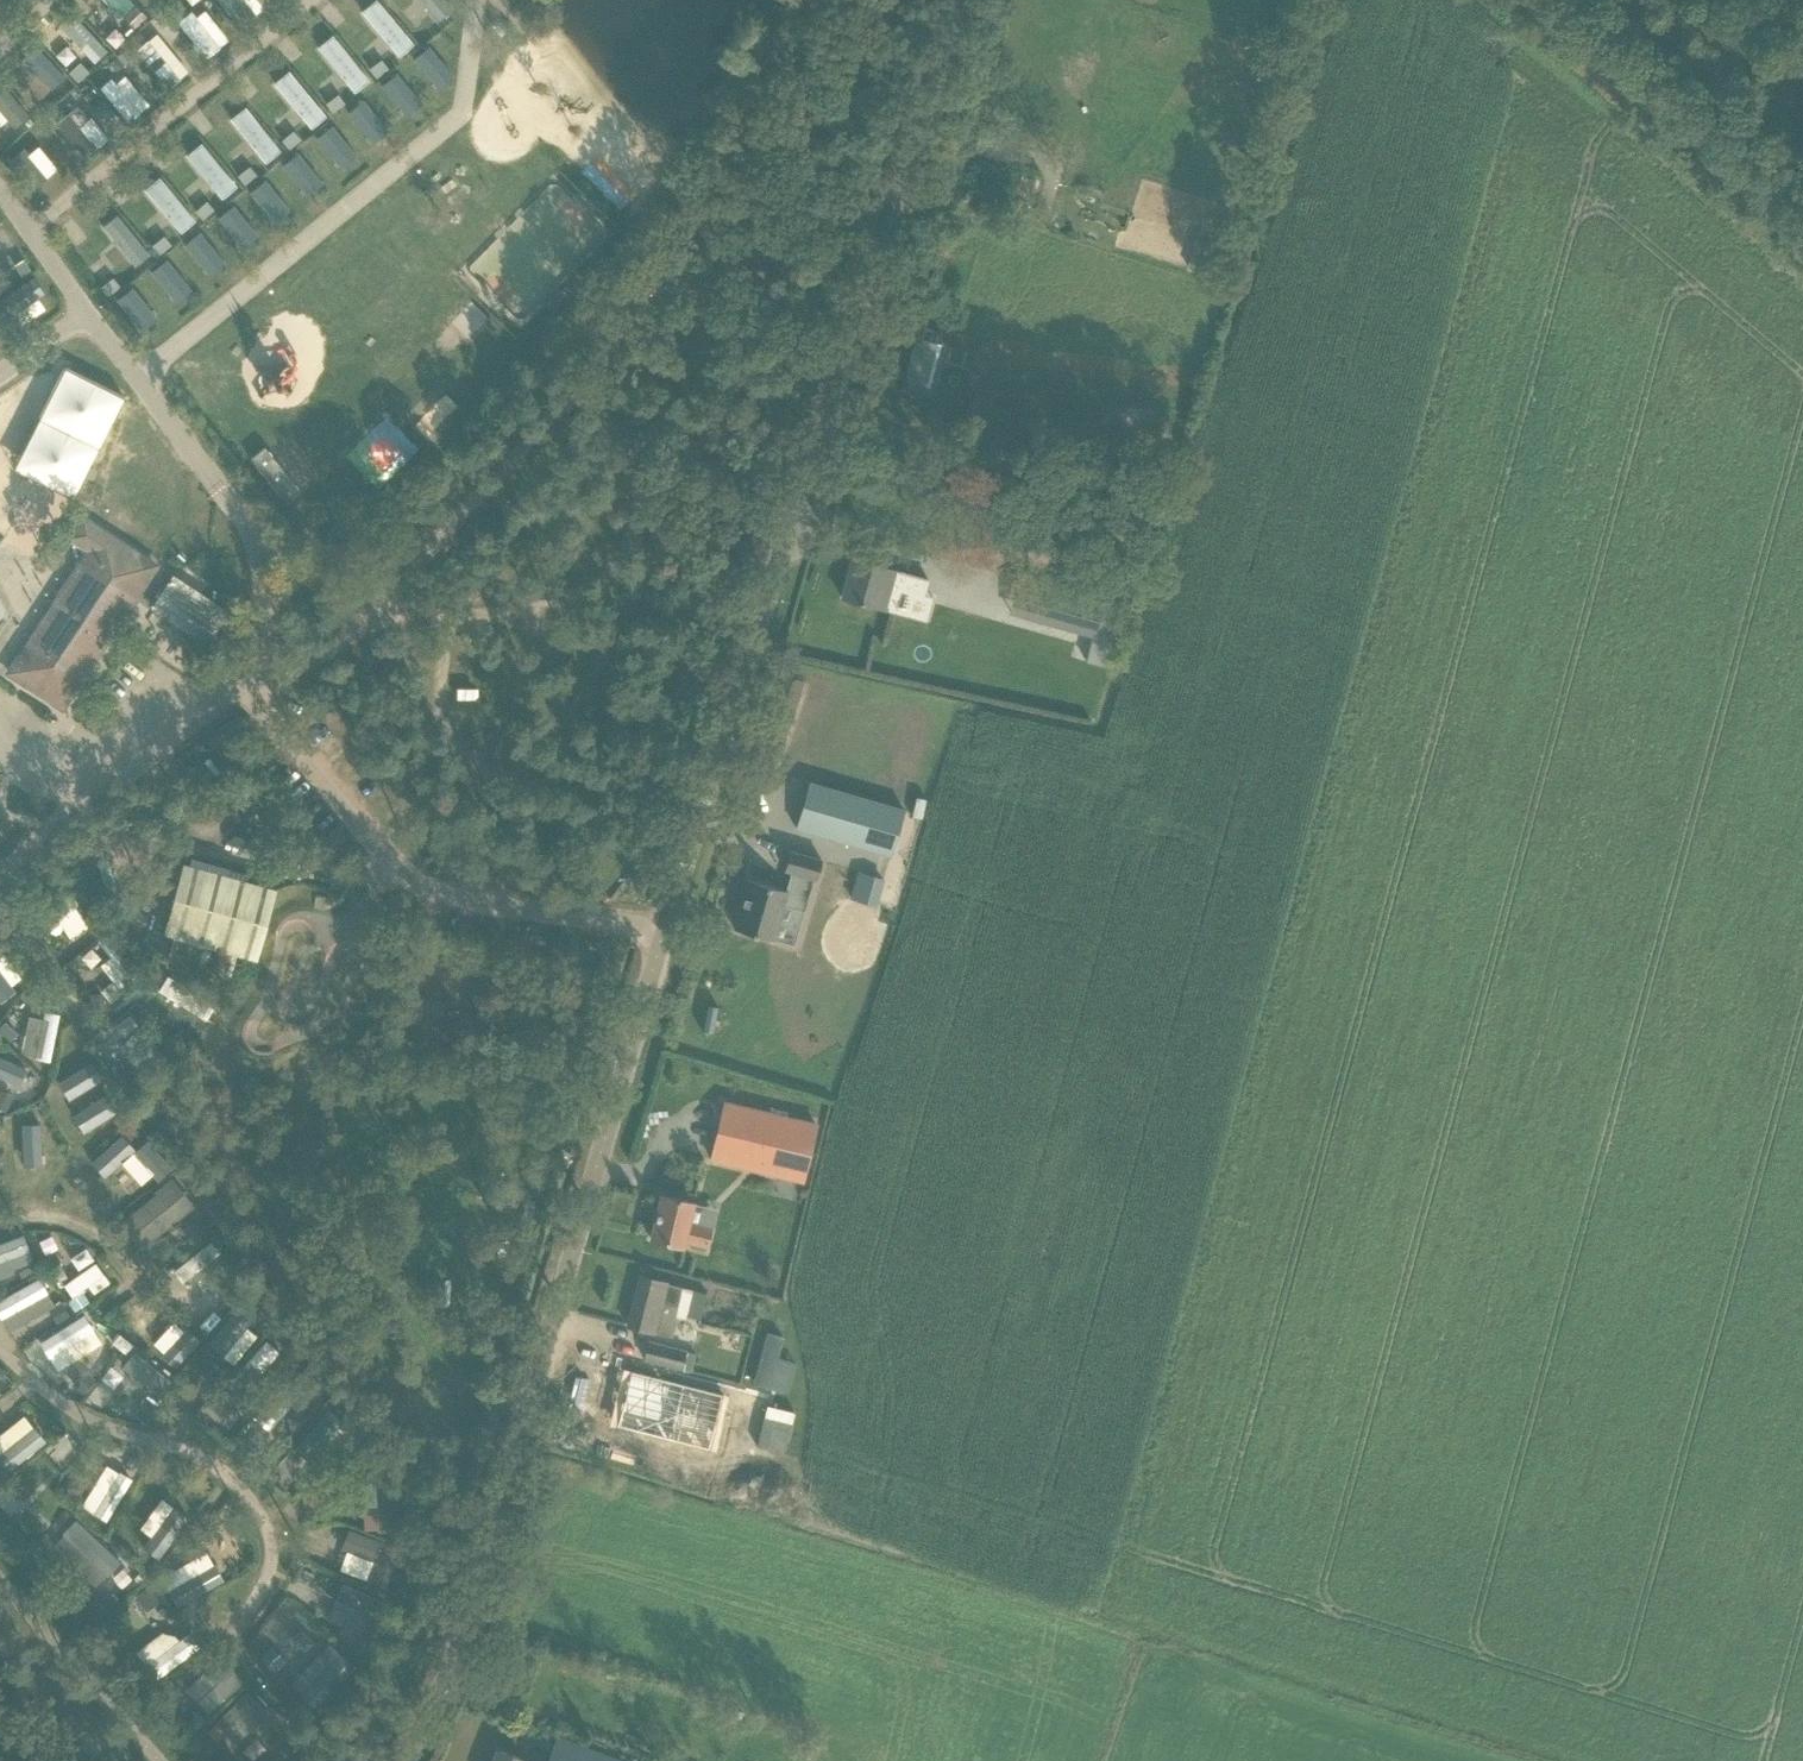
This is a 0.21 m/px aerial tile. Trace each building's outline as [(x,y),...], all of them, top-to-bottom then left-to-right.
[(263,5),(258,0),(217,0),(241,26),(263,5)] [(361,12),(401,57),(418,42),(381,0),(375,0),(361,12)] [(455,8),(448,0),(422,0),(440,21),(455,8)] [(178,1),(168,9),(174,17),(184,9),(178,1)] [(205,56),(228,38),(202,5),(179,23),(205,56)] [(136,7),(125,17),(135,27),(145,16),(136,7)] [(94,62),(108,49),(74,13),(60,25),(94,62)] [(169,88),(189,70),(155,32),(135,50),(169,88)] [(353,94),(372,80),(337,32),(318,46),(353,94)] [(28,42),(17,54),(59,90),(70,78),(28,42)] [(405,78),(426,61),(419,52),(398,69),(405,78)] [(381,61),(370,70),(376,78),(387,69),(381,61)] [(311,130),(329,115),(292,68),(274,83),(311,130)] [(100,92),(129,119),(148,99),(120,72),(100,92)] [(17,127),(30,115),(0,83),(0,123),(7,116),(17,127)] [(338,96),(327,105),(332,113),(344,104),(338,96)] [(266,164),(284,150),(248,105),(230,119),(266,164)] [(67,114),(56,124),(83,157),(94,148),(78,128),(88,120),(77,107),(68,114),(67,114)] [(347,112),(324,132),(349,160),(372,140),(347,112)] [(53,184),(42,162),(62,151),(48,126),(8,147),(33,195),(53,184)] [(294,132),(282,142),(289,149),(300,140),(294,132)] [(187,153),(221,199),(238,187),(205,140),(187,153)] [(290,166),(308,188),(339,163),(321,141),(290,166)] [(599,154),(582,169),(619,211),(636,196),(599,154)] [(250,168),(238,177),(245,185),(256,176),(250,168)] [(271,207),(291,188),(275,171),(255,190),(271,207)] [(144,189),(182,233),(198,218),(160,175),(144,189)] [(207,203),(196,212),(202,220),(213,210),(207,203)] [(218,213),(230,245),(254,237),(242,205),(218,213)] [(139,266),(154,252),(116,212),(102,226),(139,266)] [(177,269),(206,245),(196,233),(167,257),(177,269)] [(164,238),(153,247),(159,255),(170,245),(164,238)] [(23,261),(15,266),(21,276),(30,271),(23,261)] [(156,320),(179,302),(155,270),(132,287),(156,320)] [(113,279),(102,289),(108,296),(119,287),(113,279)] [(929,387),(940,344),(935,342),(920,339),(914,338),(903,380),(929,387)] [(438,421),(458,405),(448,392),(428,408),(438,421)] [(55,457),(44,474),(72,493),(84,475),(55,457)] [(146,491),(147,501),(194,495),(193,486),(146,491)] [(8,673),(55,704),(65,702),(155,566),(82,519),(69,538),(95,554),(86,567),(80,564),(8,673)] [(1059,565),(1073,568),(1076,554),(1062,550),(1059,565)] [(853,556),(841,597),(905,615),(913,588),(924,591),(928,578),(853,556)] [(228,609),(175,575),(153,608),(206,643),(228,609)] [(1051,589),(1042,621),(1092,636),(1096,624),(1101,603),(1051,589)] [(809,783),(796,829),(890,856),(903,810),(809,783)] [(734,929),(773,941),(783,905),(804,911),(814,879),(816,879),(822,861),(789,852),(784,870),(791,872),(785,891),(748,880),(734,929)] [(163,934),(256,959),(276,889),(183,864),(163,934)] [(332,869),(329,888),(339,889),(341,870),(332,869)] [(858,872),(850,897),(874,905),(882,879),(858,872)] [(94,917),(86,923),(94,934),(102,929),(94,917)] [(178,939),(170,967),(226,983),(234,954),(178,939)] [(1,1009),(34,975),(19,962),(0,982),(0,1008),(1,1009)] [(102,997),(90,998),(91,1007),(103,1006),(102,997)] [(29,1014),(21,1053),(50,1059),(60,1013),(44,1009),(42,1017),(29,1014)] [(194,1017),(186,1029),(196,1035),(204,1022),(194,1017)] [(182,1028),(172,1038),(182,1048),(192,1038),(182,1028)] [(161,1030),(153,1038),(166,1051),(174,1043),(161,1030)] [(134,1034),(122,1043),(131,1055),(143,1046),(134,1034)] [(29,1069),(0,1055),(0,1076),(21,1086),(29,1069)] [(67,1066),(75,1076),(62,1085),(89,1122),(116,1102),(82,1055),(67,1066)] [(125,1074),(122,1077),(122,1082),(126,1085),(137,1085),(141,1081),(140,1076),(137,1073),(125,1074)] [(5,1111),(11,1099),(0,1094),(0,1109),(5,1111)] [(724,1103),(710,1159),(802,1181),(815,1125),(724,1103)] [(93,1150),(112,1130),(102,1121),(84,1142),(93,1150)] [(7,1191),(38,1184),(28,1139),(0,1145),(0,1162),(7,1191)] [(128,1157),(110,1170),(116,1179),(135,1167),(128,1157)] [(171,1192),(168,1188),(159,1186),(155,1189),(153,1196),(118,1223),(140,1250),(185,1214),(171,1197),(171,1192)] [(683,1241),(706,1247),(711,1229),(688,1223),(692,1203),(661,1195),(650,1239),(682,1247),(683,1241)] [(195,1223),(183,1232),(194,1246),(206,1236),(195,1223)] [(79,1307),(112,1281),(85,1246),(70,1258),(80,1271),(62,1285),(79,1307)] [(31,1259),(18,1265),(23,1276),(36,1269),(31,1259)] [(57,1304),(40,1275),(0,1298),(0,1315),(9,1332),(57,1304)] [(621,1345),(660,1355),(678,1285),(639,1275),(621,1345)] [(163,1333),(176,1319),(167,1309),(153,1323),(163,1333)] [(84,1312),(40,1342),(59,1370),(103,1340),(84,1312)] [(235,1364),(256,1327),(229,1312),(208,1348),(235,1364)] [(178,1317),(151,1352),(175,1370),(202,1335),(178,1317)] [(766,1333),(752,1383),(768,1388),(782,1337),(766,1333)] [(292,1340),(284,1348),(298,1361),(306,1353),(292,1340)] [(163,1393),(173,1376),(132,1350),(122,1366),(163,1393)] [(721,1394),(630,1370),(616,1426),(707,1449),(721,1394)] [(84,1372),(74,1386),(84,1393),(94,1380),(84,1372)] [(287,1430),(307,1414),(293,1397),(273,1413),(287,1430)] [(146,1402),(135,1415),(144,1422),(155,1409),(146,1402)] [(48,1440),(26,1412),(0,1433),(0,1460),(9,1471),(48,1440)] [(362,1453),(349,1463),(356,1473),(369,1463),(362,1453)] [(81,1505),(107,1520),(132,1476),(106,1462),(81,1505)] [(165,1552),(194,1501),(165,1484),(136,1535),(165,1552)] [(363,1530),(396,1529),(395,1492),(362,1493),(363,1530)] [(201,1513),(200,1526),(213,1528),(214,1515),(201,1513)] [(80,1518),(55,1541),(96,1586),(121,1564),(80,1518)] [(385,1589),(400,1549),(349,1530),(341,1549),(373,1561),(366,1581),(385,1589)] [(175,1605),(224,1580),(208,1549),(159,1575),(175,1605)] [(399,1582),(394,1596),(406,1600),(412,1586),(399,1582)] [(377,1643),(393,1606),(342,1583),(335,1599),(368,1614),(359,1635),(377,1643)] [(148,1586),(135,1596),(142,1606),(156,1595),(148,1586)] [(158,1676),(197,1645),(187,1631),(176,1640),(166,1628),(138,1650),(158,1676)] [(329,1640),(289,1682),(314,1706),(354,1663),(329,1640)] [(363,1641),(357,1653),(375,1661),(381,1649),(363,1641)] [(216,1659),(185,1694),(208,1714),(239,1680),(216,1659)] [(246,1693),(215,1723),(225,1733),(226,1732),(235,1741),(265,1712),(246,1693)] [(204,1731),(197,1738),(211,1752),(218,1745),(204,1731)] [(556,1736),(546,1760),(621,1760),(556,1736)] [(524,1760),(497,1750),(493,1760),(523,1760),(524,1760)]
